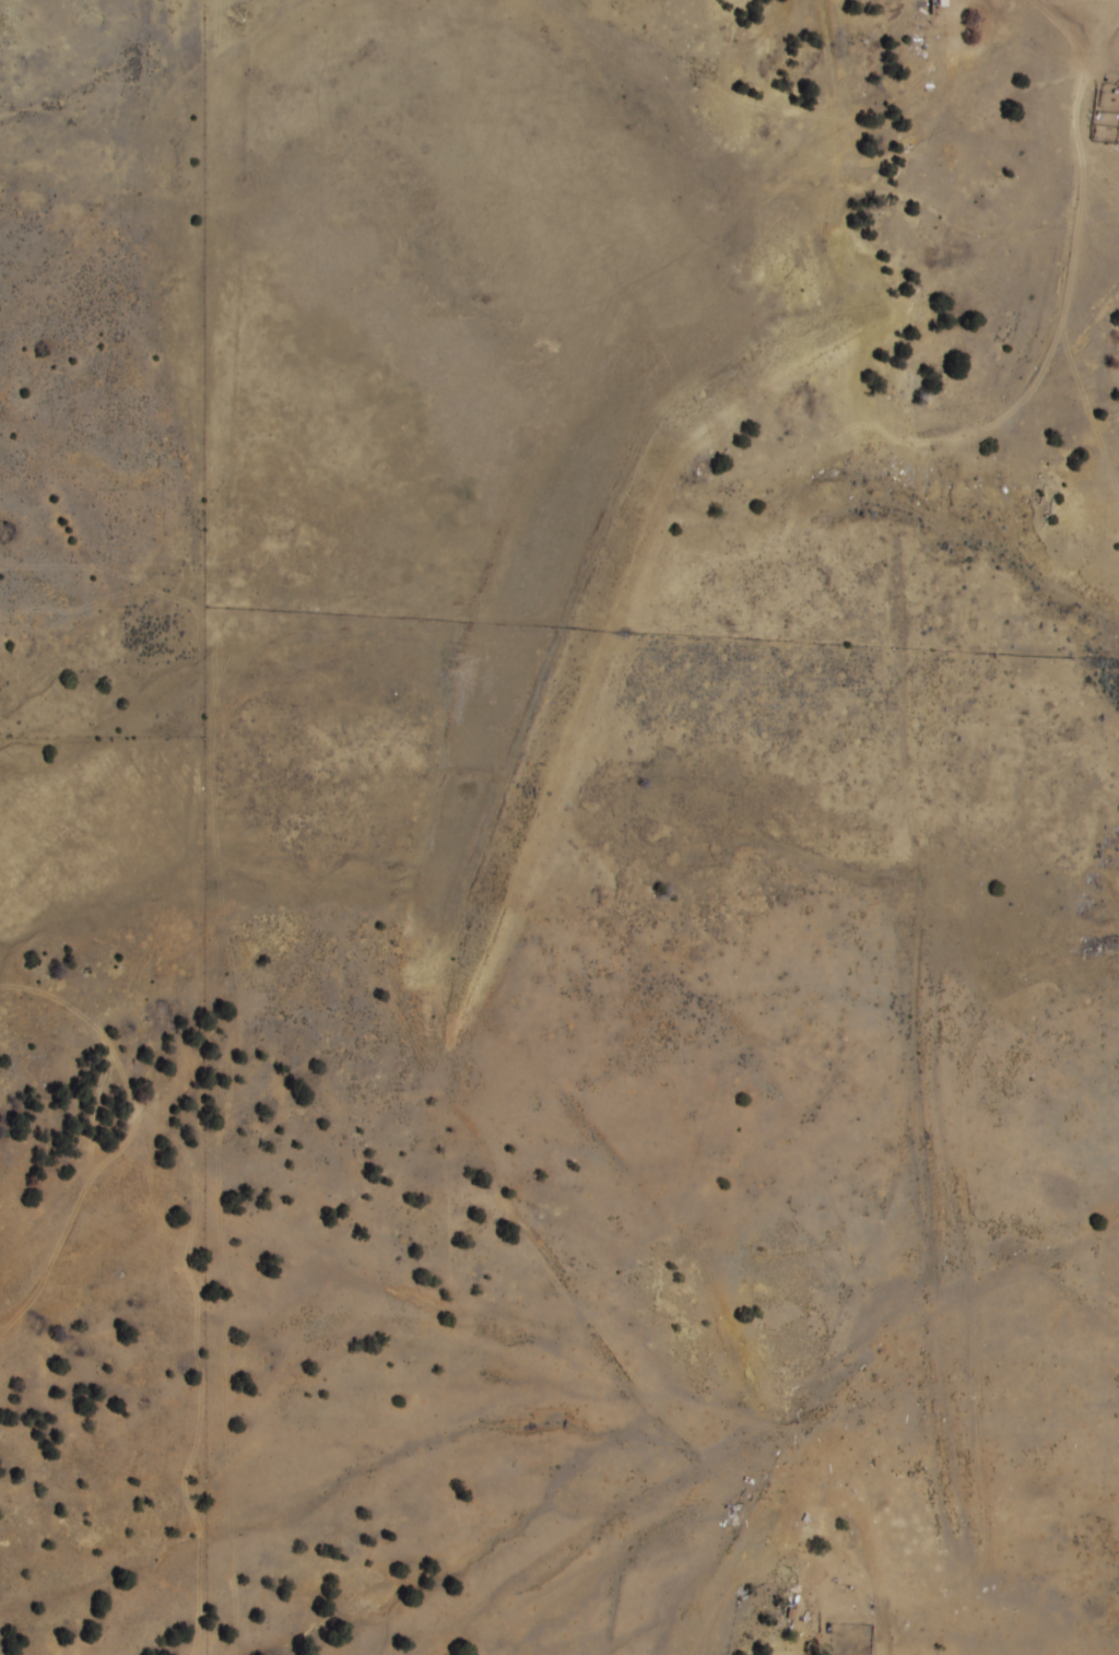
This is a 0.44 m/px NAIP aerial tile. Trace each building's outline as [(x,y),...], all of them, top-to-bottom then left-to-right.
[(1116,142),(1118,120),(1118,94),(1098,91),(1092,139),(1116,142)] [(790,1629),(788,1654),(797,1654),(799,1630),(790,1629)]
